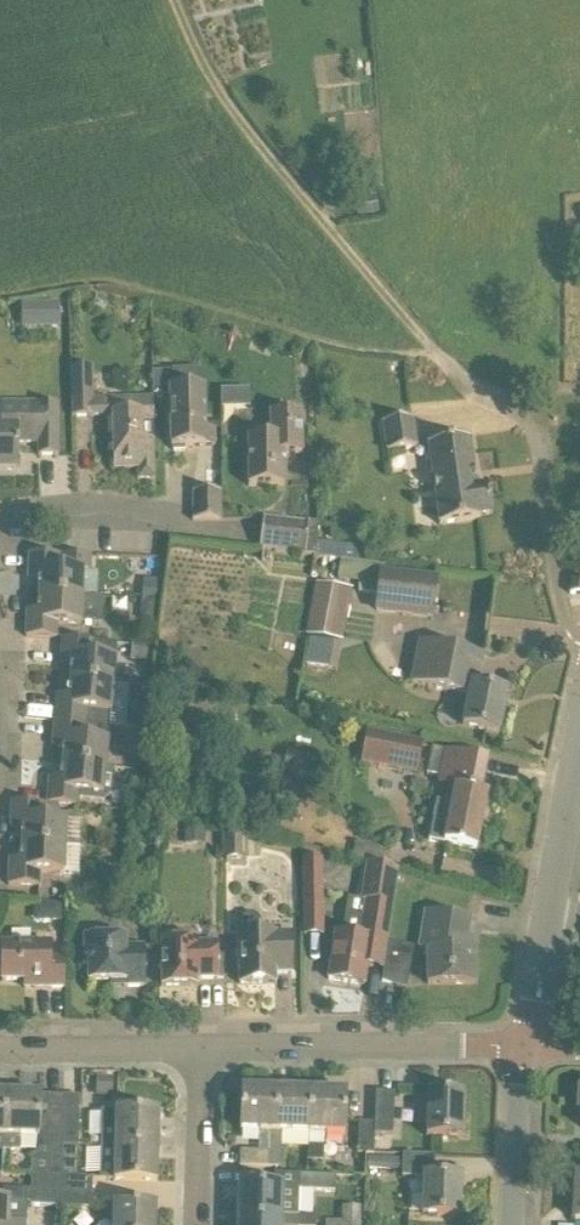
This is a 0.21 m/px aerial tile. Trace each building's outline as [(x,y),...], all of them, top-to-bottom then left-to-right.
[(59,301),(45,301),(45,325),(60,325),(59,301)] [(138,478),(155,478),(153,398),(93,400),(92,367),(71,367),(72,417),(94,417),(94,416),(113,416),(114,470),(138,469),(138,478)] [(255,405),(254,386),(224,388),(225,407),(255,405)] [(204,388),(170,388),(172,447),(173,447),(174,451),(185,451),(186,446),(205,446),(204,388)] [(0,426),(0,470),(18,470),(18,443),(39,443),(39,455),(58,455),(58,404),(1,404),(1,426),(0,426)] [(271,438),(249,438),(249,486),(285,486),(285,454),(303,454),(302,413),(271,413),(271,438)] [(413,418),(383,423),(388,452),(417,447),(413,418)] [(440,525),(481,519),(481,515),(493,514),(488,485),(476,486),(469,438),(428,444),(440,525)] [(193,491),(193,506),(193,520),(222,520),(222,470),(207,470),(207,491),(193,491)] [(306,555),(309,522),(264,517),(260,550),(306,555)] [(84,570),(91,571),(91,556),(29,553),(29,580),(40,580),(40,595),(83,597),(84,570)] [(379,573),(375,610),(433,617),(437,579),(379,573)] [(571,594),(579,595),(579,577),(578,576),(577,576),(577,577),(573,579),(572,580),(573,580),(571,593),(571,594)] [(156,597),(157,582),(142,582),(141,596),(156,597)] [(351,638),(356,586),(316,582),(311,634),(351,638)] [(101,598),(83,597),(40,595),(39,611),(27,611),(26,637),(57,638),(58,623),(100,624),(101,598)] [(142,618),(154,619),(156,601),(144,600),(142,618)] [(117,643),(93,641),(63,638),(60,664),(72,665),(71,681),(113,685),(117,643)] [(310,639),(305,665),(336,671),(341,644),(310,639)] [(477,687),(482,662),(483,655),(419,644),(411,684),(469,695),(463,726),(500,733),(508,693),(477,687)] [(109,726),(113,685),(71,681),(69,696),(58,695),(55,721),(85,724),(109,726)] [(83,737),(85,724),(55,721),(53,746),(64,748),(63,763),(106,767),(108,740),(83,737)] [(367,732),(361,763),(418,774),(424,743),(367,732)] [(437,802),(429,841),(476,850),(488,794),(481,792),(488,759),(432,748),(427,773),(443,776),(441,785),(454,788),(450,804),(437,802)] [(283,768),(297,771),(300,753),(286,750),(283,768)] [(103,793),(106,767),(63,763),(62,778),(50,777),(47,803),(77,806),(78,791),(103,793)] [(43,818),(43,803),(12,802),(11,828),(23,829),(22,844),(81,846),(82,819),(43,818)] [(205,830),(203,830),(186,829),(185,829),(184,844),(205,844),(205,830)] [(241,835),(226,836),(228,860),(243,859),(241,835)] [(80,873),(81,846),(22,844),(22,859),(10,859),(9,885),(40,886),(40,872),(80,873)] [(323,936),(323,905),(322,859),(303,859),(305,936),(323,936)] [(382,968),(384,968),(387,942),(399,871),(367,863),(361,900),(365,901),(360,938),(335,934),(328,979),(365,985),(370,953),(384,956),(382,968)] [(64,905),(49,905),(49,914),(55,921),(63,921),(64,905)] [(419,949),(428,950),(428,984),(475,984),(475,949),(465,949),(470,919),(426,911),(419,949)] [(291,933),(260,933),(260,919),(255,915),(248,915),(242,918),(242,934),(239,934),(240,984),(276,983),(276,973),(292,973),(291,933)] [(124,986),(144,986),(144,946),(125,947),(125,937),(85,938),(85,958),(89,958),(89,982),(124,982),(124,986)] [(192,979),(217,978),(217,942),(198,942),(197,940),(161,940),(162,986),(192,986),(192,979)] [(407,988),(398,985),(404,945),(387,942),(384,968),(382,981),(407,989),(407,988)] [(34,987),(65,987),(64,958),(50,958),(50,944),(1,944),(2,981),(34,981),(34,987)] [(114,1077),(96,1076),(96,1096),(114,1097),(114,1077)] [(241,1131),(268,1131),(268,1149),(280,1149),(280,1132),(276,1131),(278,1089),(242,1088),(241,1131)] [(309,1133),(311,1091),(278,1089),(276,1131),(280,1132),(309,1133)] [(311,1091),(309,1133),(344,1134),(346,1092),(311,1091)] [(393,1134),(394,1118),(395,1093),(376,1093),(375,1123),(374,1134),(393,1134)] [(20,1137),(49,1138),(49,1176),(61,1177),(62,1145),(64,1096),(5,1094),(3,1150),(20,1151),(20,1137)] [(428,1095),(427,1136),(463,1137),(464,1096),(428,1095)] [(78,1146),(79,1111),(80,1096),(64,1096),(62,1145),(78,1146)] [(115,1147),(158,1148),(159,1113),(116,1112),(115,1147)] [(374,1134),(375,1123),(360,1122),(358,1153),(373,1154),(374,1134)] [(78,1146),(62,1145),(61,1177),(77,1177),(78,1146)] [(157,1182),(158,1148),(115,1147),(114,1181),(157,1182)] [(281,1167),(280,1149),(268,1149),(268,1151),(268,1167),(281,1167)] [(268,1151),(265,1151),(240,1150),(240,1166),(264,1167),(268,1167),(268,1151)] [(461,1178),(434,1177),(434,1156),(403,1155),(403,1178),(424,1178),(422,1216),(460,1217),(461,1178)] [(400,1171),(401,1159),(369,1157),(368,1169),(400,1171)] [(335,1191),(335,1176),(275,1174),(275,1187),(240,1185),(238,1220),(282,1222),(282,1216),(298,1215),(299,1190),(335,1191)] [(61,1190),(61,1177),(49,1176),(32,1175),(31,1189),(61,1190)] [(93,1178),(77,1177),(61,1177),(61,1190),(92,1191),(93,1178)] [(61,1207),(61,1190),(31,1189),(31,1206),(61,1207)] [(92,1208),(92,1191),(61,1190),(61,1207),(92,1208)] [(9,1201),(0,1201),(0,1224),(27,1224),(27,1220),(9,1220),(9,1201)] [(156,1206),(113,1205),(113,1224),(156,1224),(156,1206)] [(298,1215),(282,1216),(282,1222),(238,1220),(238,1224),(298,1224),(298,1215)] [(298,1215),(298,1224),(316,1224),(316,1216),(298,1215)]
